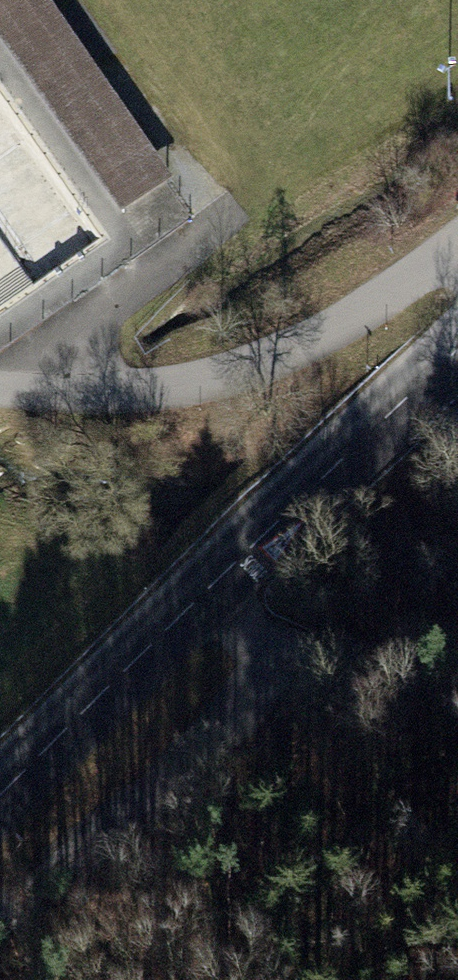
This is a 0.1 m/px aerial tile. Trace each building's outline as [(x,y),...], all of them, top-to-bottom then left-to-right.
[(120,116),(90,136),(12,27),(42,6),(38,0),(0,0),(0,35),(120,205),(161,176),(120,116)] [(90,136),(120,116),(114,107),(117,105),(79,49),(76,52),(49,13),(42,6),(12,27),(90,136)]
